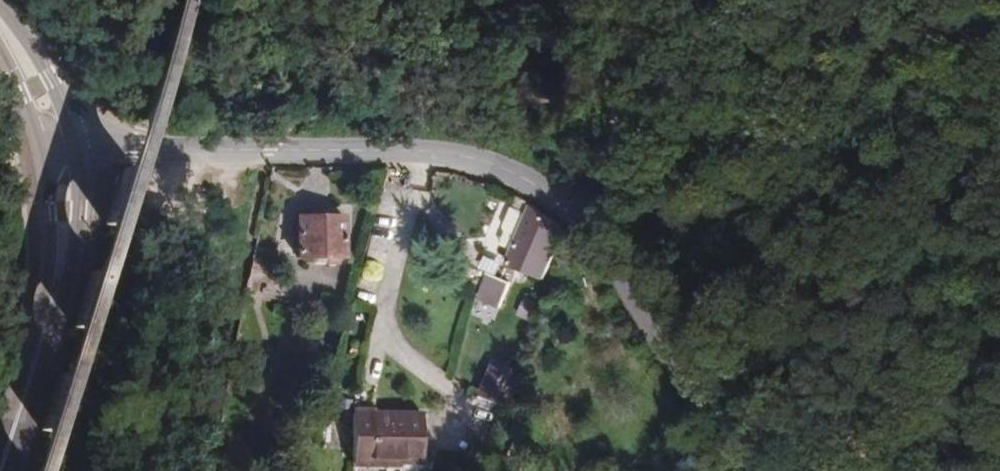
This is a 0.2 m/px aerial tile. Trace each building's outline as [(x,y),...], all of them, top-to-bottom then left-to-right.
[(552,219),(530,204),(519,234),(508,262),(541,277),(560,228),(552,219)] [(345,252),(344,212),(298,212),(297,254),(345,252)] [(508,262),(519,234),(509,230),(502,234),(493,256),(508,262)] [(279,262),(257,257),(251,287),(264,290),(273,291),(279,262)] [(477,301),(500,307),(509,280),(485,273),(477,301)] [(264,290),(251,287),(249,298),(261,301),(264,290)] [(486,400),(500,405),(513,372),(499,367),(486,400)] [(377,420),(359,420),(359,460),(412,460),(413,409),(377,409),(377,420)] [(359,409),(359,420),(377,420),(377,409),(359,409)]
